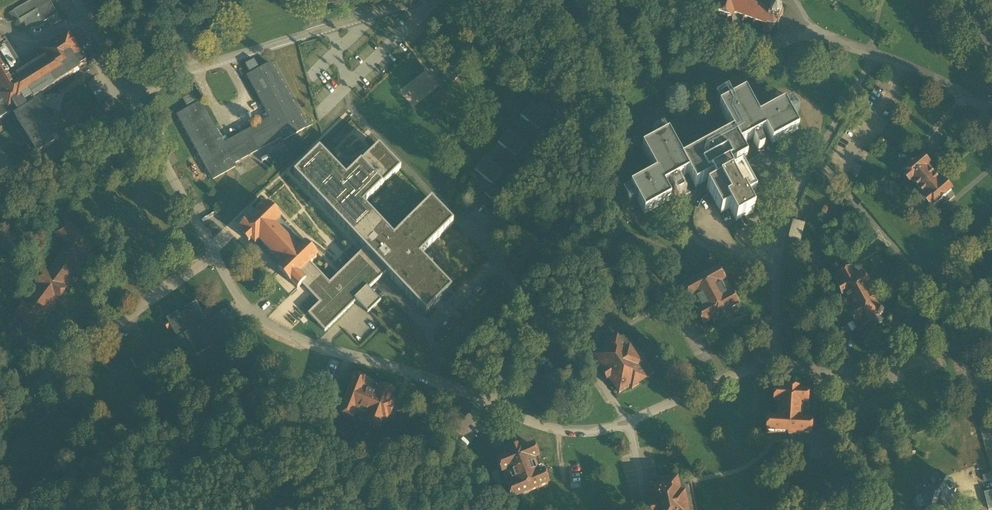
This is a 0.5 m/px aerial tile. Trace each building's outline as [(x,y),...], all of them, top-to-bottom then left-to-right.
[(31,28),(38,26),(45,23),(44,22),(48,20),(50,24),(56,23),(61,20),(50,0),(32,0),(9,13),(13,21),(18,20),(20,23),(25,22),(25,23),(30,22),(30,25),(31,28)] [(770,34),(771,30),(775,28),(775,26),(776,26),(776,28),(778,27),(777,25),(781,16),(783,15),(782,13),(779,14),(777,13),(781,4),(774,1),(773,2),(773,1),(771,4),(763,1),(763,0),(761,0),(761,1),(759,0),(703,0),(701,2),(702,3),(704,1),(705,2),(702,9),(714,13),(712,14),(712,16),(714,15),(718,16),(717,19),(718,20),(719,19),(725,22),(726,23),(728,20),(730,21),(731,23),(733,22),(733,20),(734,17),(742,20),(741,23),(743,24),(744,21),(752,24),(751,27),(753,28),(754,25),(763,28),(762,31),(763,31),(762,32),(770,34)] [(441,80),(447,85),(449,82),(452,84),(459,76),(462,72),(460,70),(483,44),(489,38),(482,32),(477,38),(477,39),(454,66),(452,64),(449,67),(448,67),(441,75),(444,77),(441,80)] [(9,113),(10,112),(10,111),(10,110),(9,109),(14,106),(19,114),(15,116),(20,124),(15,126),(29,148),(33,146),(38,153),(60,140),(39,106),(35,98),(42,94),(55,86),(54,85),(80,70),(78,67),(85,63),(86,62),(69,34),(41,51),(41,52),(45,58),(20,73),(16,67),(20,65),(5,40),(2,42),(0,39),(0,118),(9,113)] [(41,52),(20,65),(16,67),(20,73),(45,58),(41,52)] [(245,65),(249,72),(258,68),(254,61),(245,65)] [(274,71),(275,67),(271,66),(270,65),(248,77),(261,102),(260,106),(265,108),(268,114),(271,119),(266,122),(255,128),(249,126),(248,131),(246,133),(240,131),(239,137),(229,142),(223,145),(220,140),(217,134),(218,129),(214,129),(200,103),(178,115),(178,117),(177,120),(181,122),(182,124),(181,128),(185,129),(186,131),(185,135),(189,136),(190,138),(189,141),(193,143),(194,145),(192,148),(197,150),(198,151),(196,156),(201,157),(205,165),(204,170),(208,171),(209,172),(208,177),(212,178),(213,179),(235,167),(233,164),(281,138),(283,141),(305,128),(305,127),(306,123),(302,122),(301,120),(302,116),(298,115),(293,106),(294,102),(290,101),(289,99),(290,95),(286,94),(285,92),(287,88),(283,87),(282,85),(283,81),(279,80),(278,78),(279,74),(275,73),(274,71)] [(672,181),(674,183),(673,184),(673,185),(677,193),(678,194),(679,194),(682,192),(683,191),(683,190),(679,182),(678,181),(677,181),(676,179),(689,172),(696,185),(712,176),(714,179),(715,182),(707,186),(721,213),(729,208),(736,221),(754,211),(747,198),(755,194),(741,168),(733,172),(732,169),(730,166),(747,158),(740,145),(753,137),(755,140),(754,141),(754,142),(758,150),(759,150),(760,150),(763,148),(764,147),(764,146),(760,139),(759,138),(758,138),(757,136),(765,131),(772,144),(798,130),(784,104),(758,118),(745,92),(719,106),(732,132),(682,159),(668,133),(642,147),(655,173),(630,186),(644,212),(670,198),(664,186),(672,181)] [(44,96),(42,94),(35,98),(39,106),(42,105),(48,110),(48,108),(51,96),(51,95),(44,96)] [(57,95),(51,96),(48,108),(53,112),(53,110),(56,97),(57,95)] [(183,100),(186,107),(195,102),(191,95),(183,100)] [(64,96),(56,97),(53,110),(59,115),(64,96)] [(784,101),(790,113),(798,109),(792,97),(784,101)] [(542,102),(536,109),(548,119),(554,113),(542,102)] [(559,128),(548,119),(536,109),(531,104),(530,105),(531,105),(522,116),(521,116),(520,116),(529,124),(517,138),(508,131),(507,131),(508,132),(499,143),(498,142),(498,143),(506,150),(493,165),(485,158),(484,158),(485,159),(476,170),(475,169),(475,170),(492,184),(484,194),(495,203),(559,128)] [(263,117),(266,122),(271,119),(268,114),(263,117)] [(14,138),(8,128),(0,132),(0,139),(3,144),(14,138)] [(226,137),(220,140),(223,145),(229,142),(226,137)] [(346,177),(319,150),(293,174),(365,249),(329,282),(318,293),(323,298),(319,302),(308,313),(325,330),(356,300),(369,288),(386,271),(426,312),(452,288),(420,255),(453,223),(431,200),(394,236),(363,204),(401,169),(379,146),(346,177)] [(933,205),(936,207),(942,202),(947,198),(946,198),(952,192),(951,191),(952,189),(949,186),(947,186),(946,185),(945,186),(929,168),(930,167),(929,166),(929,164),(927,161),(925,161),(924,160),(918,165),(917,164),(913,168),(913,169),(907,175),(909,177),(907,179),(912,184),(914,182),(929,200),(927,201),(931,206),(933,205)] [(263,205),(257,211),(260,215),(251,224),(248,221),(240,228),(246,234),(243,236),(248,241),(251,239),(255,243),(259,239),(283,264),(278,269),(290,281),(291,281),(297,288),(302,283),(305,280),(298,272),(309,262),(310,263),(310,262),(317,256),(304,243),(303,245),(279,220),(280,219),(268,205),(265,207),(263,205)] [(792,219),(789,237),(802,240),(805,221),(792,219)] [(55,234),(69,244),(78,232),(65,222),(55,234)] [(58,299),(67,288),(67,287),(62,283),(76,266),(80,269),(81,269),(89,258),(81,252),(85,246),(82,243),(86,238),(78,232),(69,244),(61,254),(62,255),(48,272),(46,271),(36,284),(38,286),(25,303),(24,303),(15,314),(35,329),(43,318),(39,314),(52,297),(57,300),(58,299)] [(305,280),(318,293),(329,282),(310,262),(310,263),(309,262),(298,272),(305,280)] [(83,271),(81,269),(80,269),(76,266),(62,283),(67,287),(67,288),(69,290),(83,271)] [(861,326),(862,329),(869,325),(870,326),(877,323),(876,322),(883,318),(882,315),(883,313),(881,310),(879,309),(878,309),(867,289),(870,288),(866,281),(862,274),(859,275),(855,267),(849,270),(837,276),(839,279),(836,281),(839,286),(837,287),(842,296),(844,295),(853,312),(850,314),(858,328),(861,326)] [(731,294),(724,281),(717,269),(684,288),(690,300),(697,313),(703,324),(712,320),(714,323),(719,321),(726,318),(726,317),(731,314),(729,310),(737,306),(731,294)] [(302,283),(319,302),(323,298),(318,293),(305,280),(302,283)] [(369,288),(356,300),(367,312),(381,300),(369,288)] [(60,301),(58,299),(57,300),(52,297),(39,314),(43,318),(46,320),(60,301)] [(230,340),(227,333),(235,329),(226,312),(217,317),(218,318),(207,324),(196,304),(186,309),(188,312),(179,317),(178,314),(168,319),(170,322),(165,324),(168,328),(172,326),(179,339),(168,345),(168,344),(159,348),(168,365),(177,361),(180,367),(198,358),(196,354),(211,346),(213,350),(230,340)] [(821,317),(826,327),(834,323),(829,313),(821,317)] [(621,337),(617,340),(616,339),(604,348),(606,350),(595,358),(601,367),(600,367),(605,374),(603,375),(607,381),(609,379),(612,384),(613,384),(619,394),(630,387),(632,390),(645,381),(644,380),(648,378),(640,366),(629,349),(621,337)] [(130,357),(136,367),(148,360),(143,350),(130,357)] [(364,388),(366,383),(356,379),(354,378),(349,389),(350,389),(344,405),(343,404),(339,414),(352,419),(354,414),(368,420),(366,425),(378,430),(382,421),(385,422),(387,417),(389,417),(392,410),(390,409),(392,404),(389,403),(393,394),(380,389),(378,394),(364,388)] [(788,436),(796,436),(796,434),(811,435),(812,422),(808,422),(809,404),(807,404),(808,393),(798,392),(798,390),(787,389),(786,391),(775,391),(775,402),(779,403),(777,420),(768,419),(767,433),(788,434),(788,436)] [(68,432),(66,429),(64,427),(54,435),(58,440),(68,432)] [(532,460),(537,458),(533,446),(524,450),(522,446),(517,448),(517,447),(509,450),(509,451),(504,453),(505,457),(496,460),(501,472),(506,471),(511,484),(506,486),(511,499),(521,495),(538,488),(548,485),(543,472),(538,474),(532,460)] [(685,493),(682,479),(677,480),(677,479),(662,482),(663,485),(650,488),(652,499),(651,499),(653,507),(650,507),(651,509),(688,509),(685,493)] [(961,509),(955,494),(956,494),(958,491),(953,479),(950,480),(949,479),(930,487),(929,484),(921,487),(922,490),(920,490),(922,497),(919,498),(917,502),(919,506),(923,508),(926,506),(928,509),(958,509),(961,509)]
